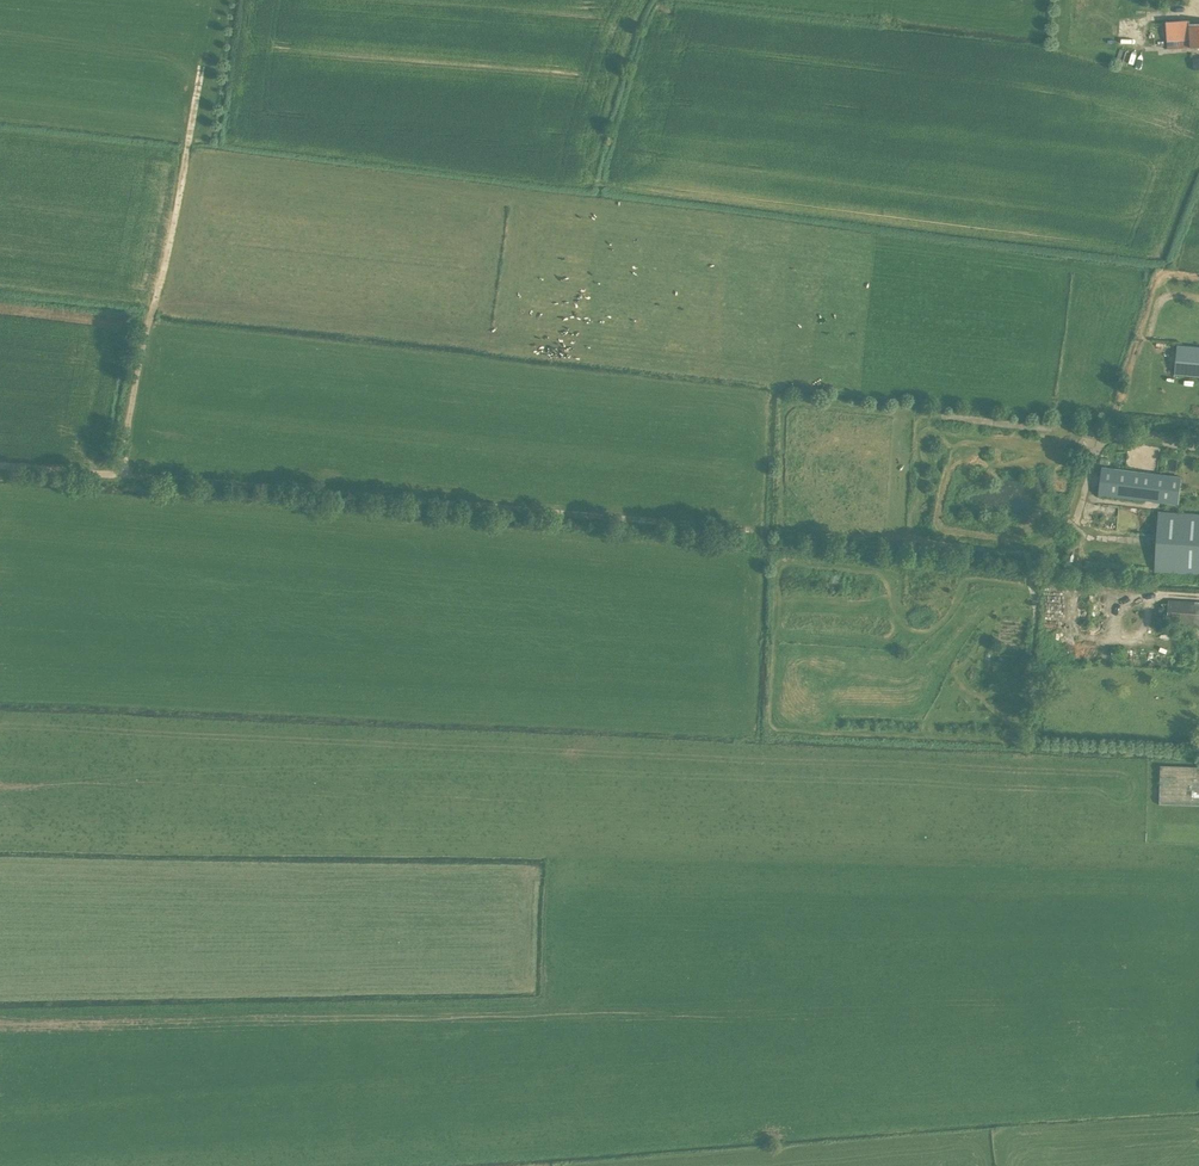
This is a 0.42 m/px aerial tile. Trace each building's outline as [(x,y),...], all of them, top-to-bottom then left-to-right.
[(1167,23),(1168,41),(1190,40),(1191,48),(1198,48),(1198,24),(1190,24),(1189,22),(1167,23)] [(1175,375),(1198,377),(1198,347),(1177,345),(1175,375)] [(1103,468),(1099,493),(1178,503),(1181,478),(1103,468)] [(1158,512),(1155,572),(1198,575),(1198,515),(1158,512)] [(1180,624),(1180,634),(1194,635),(1195,625),(1198,625),(1198,602),(1168,600),(1167,623),(1180,624)] [(1160,766),(1159,805),(1198,806),(1198,767),(1160,766)]
